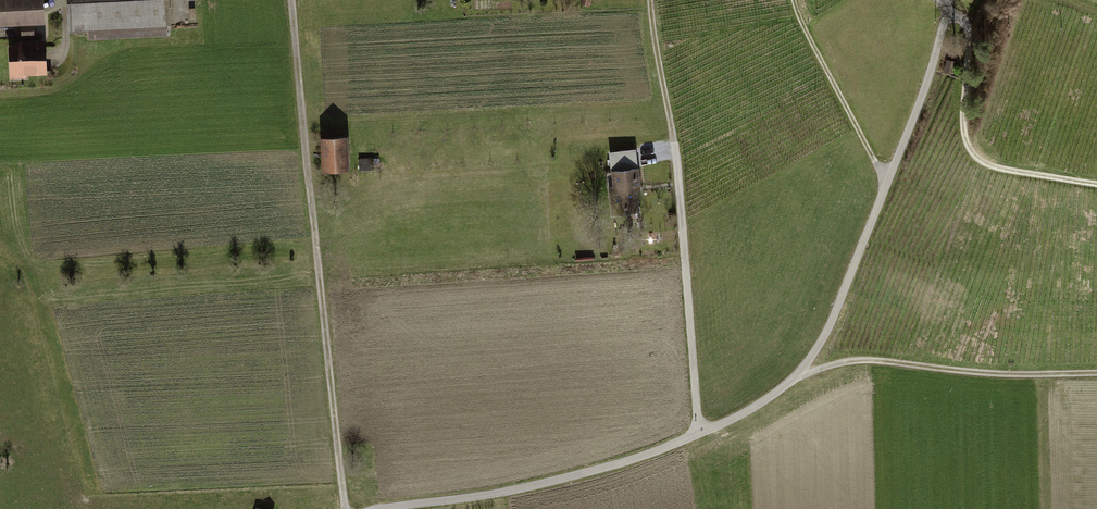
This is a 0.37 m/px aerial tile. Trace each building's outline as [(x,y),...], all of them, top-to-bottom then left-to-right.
[(41,20),(40,0),(0,0),(0,23),(41,20)] [(70,30),(164,26),(162,0),(69,0),(70,30)] [(10,47),(12,79),(45,78),(43,45),(10,47)] [(348,141),(328,140),(328,175),(348,175),(348,141)] [(643,176),(615,176),(615,215),(643,215),(643,176)]
